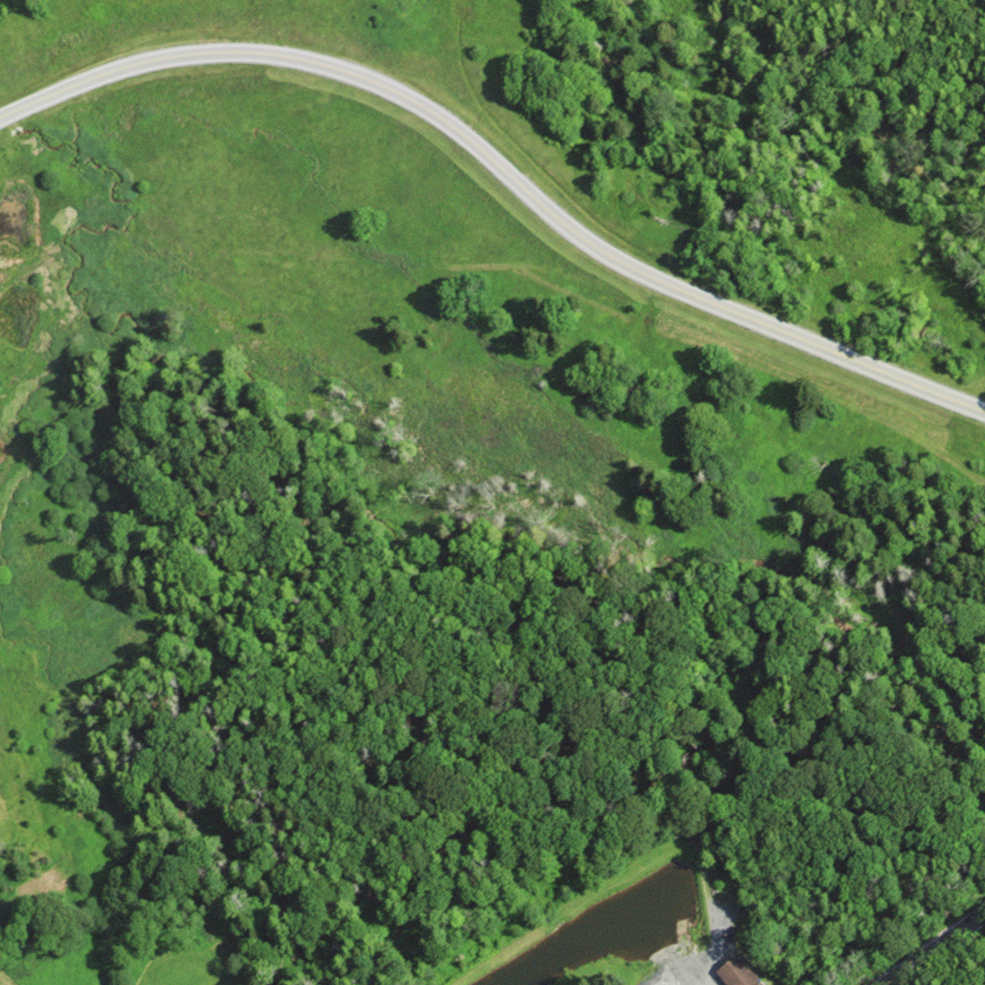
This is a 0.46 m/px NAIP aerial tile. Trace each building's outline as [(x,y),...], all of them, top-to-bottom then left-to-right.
[(738,952),(713,968),(723,984),(759,984),(738,952)]
